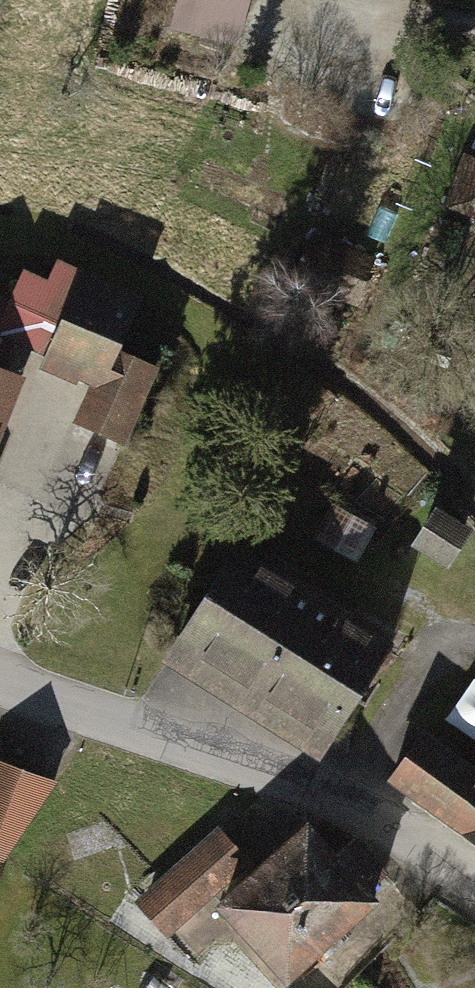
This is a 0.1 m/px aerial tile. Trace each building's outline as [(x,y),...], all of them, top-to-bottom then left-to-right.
[(239,41),(252,0),(184,0),(177,21),(239,41)] [(461,208),(474,214),(474,174),(461,208)] [(112,351),(134,297),(57,265),(51,282),(25,271),(11,305),(0,300),(0,368),(12,340),(49,355),(44,366),(97,388),(112,351)] [(112,351),(97,388),(81,426),(119,442),(150,366),(112,351)] [(19,388),(0,380),(0,435),(19,388)] [(415,527),(445,545),(468,509),(437,491),(415,527)] [(399,651),(245,550),(180,649),(334,749),(399,651)] [(468,757),(431,731),(399,776),(474,828),(474,746),(468,757)] [(15,854),(59,780),(0,761),(0,849),(15,854)] [(261,856),(229,818),(140,893),(172,931),(261,856)] [(320,823),(230,907),(305,987),(310,987),(404,900),(394,888),(401,882),(345,823),(332,836),(320,823)]
